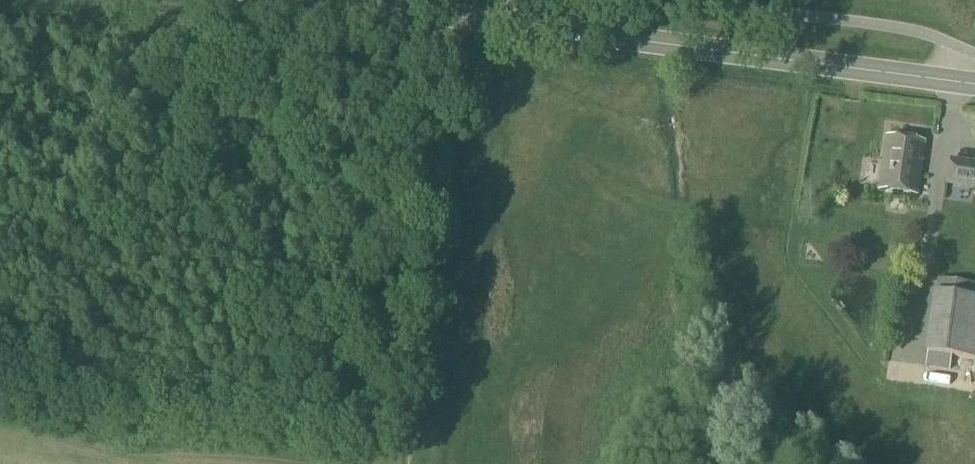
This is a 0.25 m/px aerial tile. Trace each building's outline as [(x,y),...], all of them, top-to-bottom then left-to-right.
[(880,186),(919,192),(927,142),(886,137),(880,186)] [(952,159),(948,184),(974,188),(974,162),(952,159)] [(974,361),(974,299),(934,293),(926,354),(974,361)]
